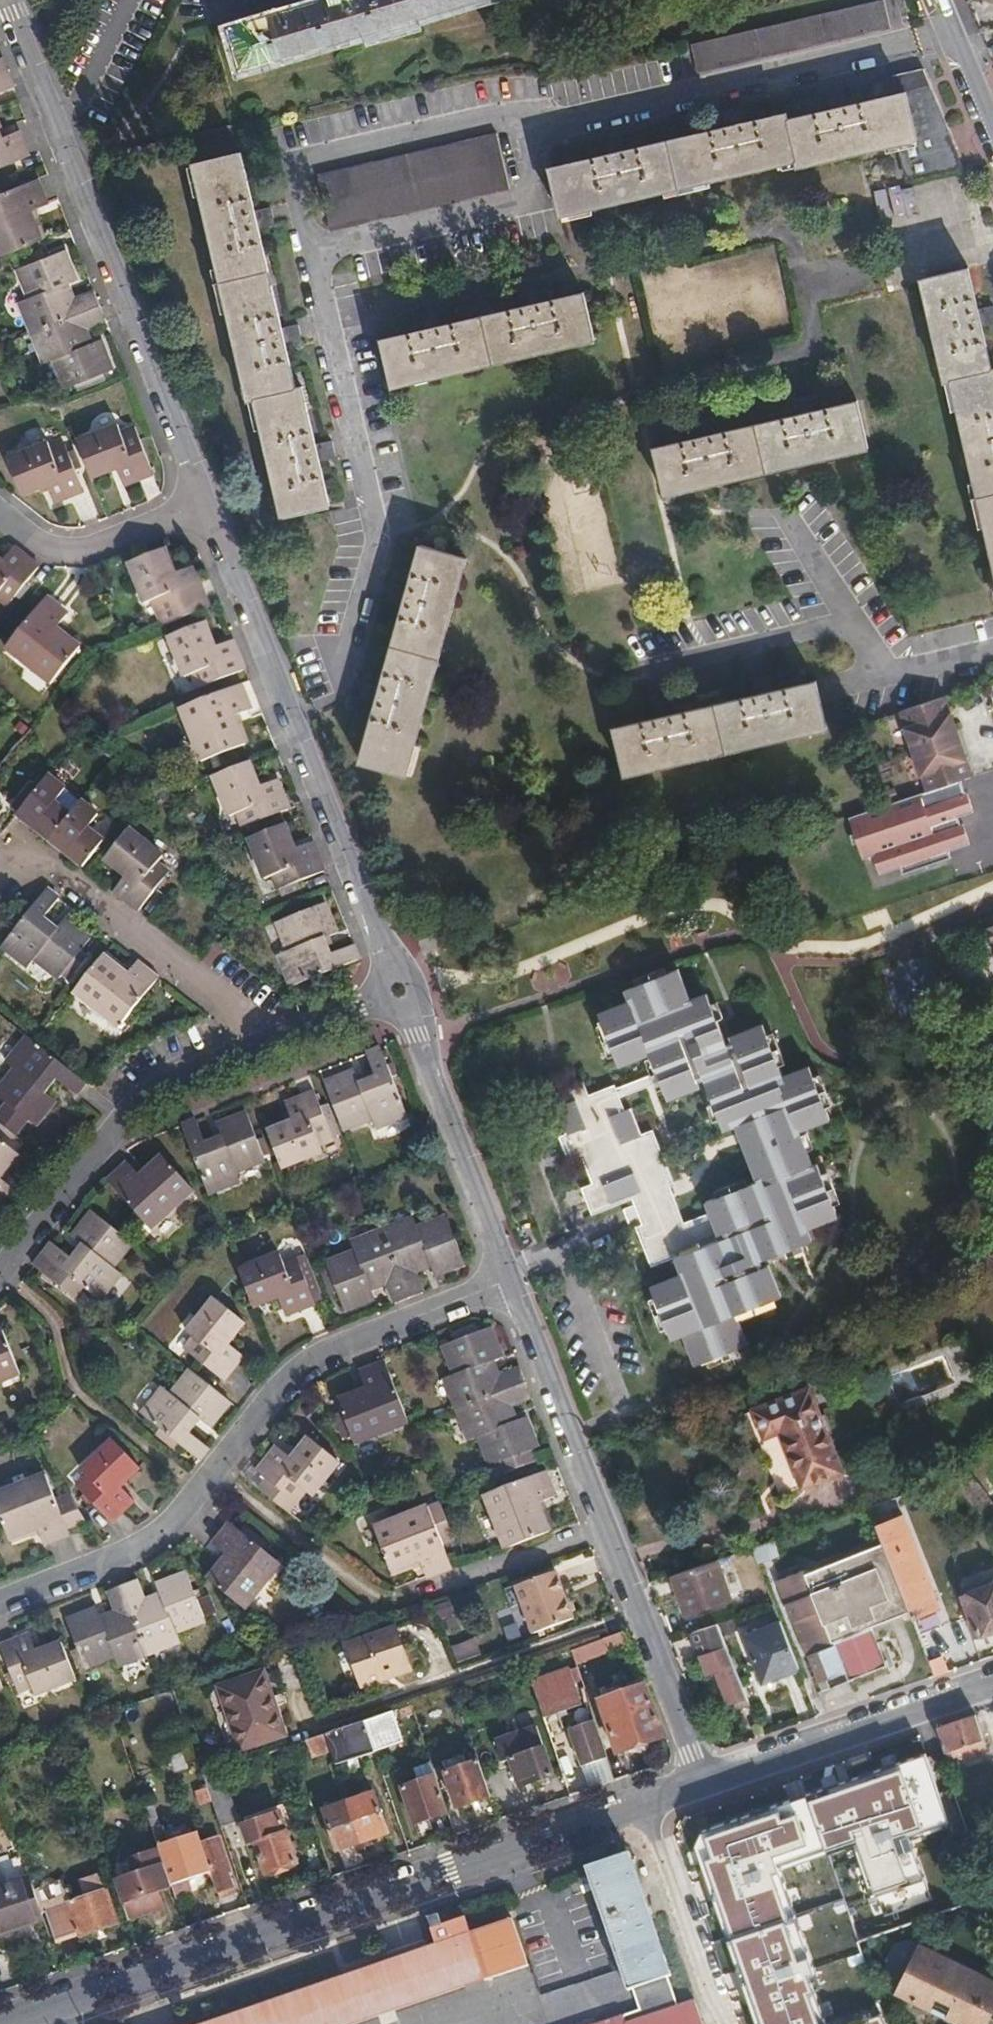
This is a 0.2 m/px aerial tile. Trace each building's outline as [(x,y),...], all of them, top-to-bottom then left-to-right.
[(240,69),(481,0),(318,0),(287,9),(288,12),(254,22),(254,19),(227,26),(240,69)] [(693,44),(698,71),(892,29),(886,1),(693,44)] [(0,67),(0,100),(14,95),(2,66),(0,67)] [(796,168),(900,144),(908,179),(961,166),(921,72),(891,80),(894,94),(895,95),(847,107),(842,89),(826,94),(831,110),(786,120),(785,115),(742,125),(737,108),(719,112),(724,128),(625,151),(620,135),(604,139),(608,156),(550,169),(560,217),(794,163),(796,168)] [(14,132),(0,137),(0,173),(26,163),(14,132)] [(319,176),(330,232),(510,190),(497,135),(319,176)] [(243,154),(195,166),(247,400),(255,399),(280,515),(328,505),(318,460),(333,456),(329,438),(314,442),(302,387),(295,389),(286,347),(301,344),(298,325),(282,328),(260,230),(275,227),(271,209),(256,212),(243,154)] [(42,265),(47,263),(45,257),(39,245),(55,239),(56,237),(44,208),(0,224),(0,268),(4,279),(42,265)] [(64,263),(21,278),(33,306),(21,311),(33,343),(98,318),(91,303),(73,310),(66,313),(59,295),(67,293),(75,289),(64,263)] [(383,343),(392,390),(594,343),(583,297),(538,307),(534,290),(516,294),(520,311),(442,329),(438,313),(421,316),(425,333),(383,343)] [(73,310),(67,293),(59,295),(66,313),(73,310)] [(927,305),(950,406),(957,404),(992,561),(992,373),(989,354),(992,353),(992,334),(985,336),(976,295),(927,305)] [(84,358),(77,342),(85,340),(103,334),(98,318),(33,343),(45,374),(57,369),(68,395),(111,380),(100,352),(91,356),(84,358)] [(91,356),(85,340),(77,342),(84,358),(91,356)] [(655,450),(665,497),(868,449),(857,403),(813,414),(809,399),(794,402),(798,416),(714,436),(710,422),(694,426),(698,440),(655,450)] [(153,479),(135,437),(121,443),(118,434),(78,450),(92,486),(118,477),(118,478),(123,490),(153,479)] [(80,487),(62,443),(50,448),(46,439),(2,455),(16,490),(32,485),(43,481),(45,489),(48,499),(80,487)] [(45,489),(43,481),(32,485),(35,494),(45,489)] [(407,773),(466,557),(421,544),(408,589),(392,585),(388,602),(403,606),(381,685),(365,681),(361,698),(376,702),(360,760),(407,773)] [(38,570),(12,549),(7,556),(2,562),(0,560),(0,597),(11,605),(38,570)] [(205,613),(191,575),(183,579),(176,581),(173,572),(168,559),(133,571),(147,609),(157,607),(164,628),(205,613)] [(183,579),(179,570),(173,572),(176,581),(183,579)] [(56,682),(83,646),(65,633),(70,629),(79,617),(53,598),(13,647),(56,682)] [(213,659),(210,651),(205,634),(199,635),(195,628),(171,636),(175,645),(170,647),(185,688),(195,685),(200,698),(241,682),(229,652),(223,656),(213,659)] [(87,641),(70,629),(65,633),(83,646),(87,641)] [(223,656),(219,648),(210,651),(213,659),(223,656)] [(614,729),(624,776),(826,728),(815,682),(772,692),(768,677),(751,681),(754,696),(674,715),(671,700),(654,703),(657,719),(614,729)] [(954,745),(950,734),(957,731),(946,697),(898,714),(925,792),(962,779),(973,777),(962,743),(954,745)] [(236,758),(227,738),(246,731),(232,699),(174,721),(194,773),(236,758)] [(962,743),(957,731),(950,734),(954,745),(962,743)] [(288,821),(275,790),(268,792),(260,795),(258,789),(250,771),(217,783),(233,827),(242,824),(246,836),(288,821)] [(67,816),(51,803),(61,790),(44,775),(11,816),(45,843),(67,816)] [(971,843),(964,823),(961,824),(959,817),(975,812),(968,792),(966,793),(962,779),(925,792),(894,801),(850,816),(855,833),(851,833),(853,843),(858,842),(863,858),(874,855),(880,874),(901,867),(903,874),(951,858),(949,850),(971,843)] [(268,792),(265,786),(258,789),(260,795),(268,792)] [(84,830),(95,817),(77,803),(67,816),(45,843),(78,869),(99,842),(84,830)] [(323,878),(318,863),(312,850),(303,852),(294,856),(292,849),(285,831),(250,845),(256,862),(264,885),(275,882),(282,903),(300,897),(297,887),(323,878)] [(160,861),(125,833),(102,861),(116,874),(124,880),(119,886),(113,892),(138,912),(166,878),(154,868),(160,861)] [(303,852),(301,846),(292,849),(294,856),(303,852)] [(124,880),(116,874),(111,880),(119,886),(124,880)] [(85,940),(61,922),(58,926),(53,932),(38,920),(43,914),(53,901),(40,891),(0,942),(0,949),(24,968),(33,957),(57,976),(85,940)] [(287,981),(355,955),(351,942),(346,944),(325,952),(320,941),(317,933),(326,930),(330,928),(320,900),(279,916),(289,943),(275,948),(287,981)] [(58,926),(43,914),(38,920),(53,932),(58,926)] [(329,938),(326,930),(317,933),(320,941),(329,938)] [(119,968),(102,955),(98,960),(115,973),(119,968)] [(111,1031),(151,980),(125,960),(119,968),(115,973),(98,960),(74,991),(69,997),(111,1031)] [(697,1090),(695,1082),(701,1081),(720,1133),(732,1130),(737,1143),(753,1183),(702,1203),(706,1214),(681,1224),(668,1185),(673,1183),(653,1130),(641,1134),(631,1107),(624,1109),(614,1084),(589,1093),(584,1081),(552,1092),(557,1104),(549,1106),(559,1133),(552,1135),(564,1163),(577,1159),(579,1163),(567,1167),(573,1182),(584,1178),(587,1183),(576,1187),(587,1215),(627,1201),(637,1226),(630,1229),(645,1269),(671,1259),(677,1275),(647,1286),(667,1338),(679,1335),(689,1360),(742,1340),(733,1313),(779,1296),(768,1264),(759,1267),(756,1260),(807,1241),(803,1228),(833,1217),(813,1163),(809,1166),(795,1128),(826,1117),(806,1065),(778,1074),(758,1022),(726,1034),(728,1040),(722,1043),(702,992),(686,997),(675,969),(620,986),(624,1000),(592,1013),(614,1065),(648,1053),(667,1100),(697,1090)] [(48,1093),(42,1089),(54,1073),(59,1077),(76,1089),(86,1076),(23,1031),(2,1062),(15,1071),(0,1092),(0,1097),(36,1122),(54,1097),(48,1093)] [(405,1111),(378,1046),(364,1052),(368,1063),(372,1074),(356,1080),(352,1069),(323,1079),(339,1121),(367,1110),(373,1124),(405,1111)] [(372,1074),(368,1063),(352,1069),(356,1080),(372,1074)] [(48,1093),(59,1077),(54,1073),(42,1089),(48,1093)] [(265,1136),(279,1173),(322,1156),(318,1146),(331,1141),(330,1140),(314,1098),(284,1109),(291,1126),(265,1136)] [(233,1165),(258,1155),(242,1112),(216,1123),(219,1135),(204,1141),(199,1130),(195,1117),(180,1122),(207,1191),(238,1178),(233,1165)] [(291,1126),(287,1116),(279,1119),(282,1129),(291,1126)] [(219,1135),(216,1123),(215,1123),(215,1125),(199,1130),(204,1141),(219,1135)] [(12,1148),(0,1139),(0,1198),(17,1176),(8,1169),(1,1164),(12,1148)] [(8,1169),(19,1153),(12,1148),(1,1164),(8,1169)] [(146,1169),(162,1155),(157,1149),(140,1163),(146,1169)] [(108,1179),(150,1226),(192,1189),(162,1155),(146,1169),(134,1156),(108,1179)] [(679,1204),(684,1221),(700,1216),(695,1199),(679,1204)] [(46,1251),(102,1296),(123,1269),(110,1259),(131,1233),(96,1206),(75,1233),(80,1236),(86,1242),(76,1255),(69,1249),(56,1238),(46,1251)] [(465,1263),(450,1226),(423,1237),(415,1221),(386,1232),(410,1297),(425,1290),(420,1276),(416,1268),(434,1262),(435,1270),(437,1274),(465,1263)] [(333,1273),(348,1311),(377,1300),(375,1293),(372,1286),(391,1279),(394,1286),(399,1301),(410,1297),(386,1232),(355,1244),(362,1262),(333,1273)] [(76,1255),(86,1242),(80,1236),(69,1249),(76,1255)] [(239,1270),(254,1309),(276,1302),(283,1299),(286,1309),(289,1316),(317,1307),(302,1263),(285,1269),(280,1256),(239,1270)] [(435,1270),(434,1262),(416,1268),(420,1276),(435,1270)] [(375,1293),(394,1286),(391,1279),(372,1286),(375,1293)] [(188,1343),(226,1371),(242,1347),(236,1343),(228,1337),(233,1330),(244,1314),(212,1292),(212,1291),(187,1326),(195,1332),(188,1343)] [(286,1309),(283,1299),(276,1302),(278,1311),(286,1309)] [(458,1408),(524,1383),(519,1369),(494,1379),(488,1359),(494,1356),(500,1354),(490,1327),(449,1342),(459,1369),(446,1376),(458,1408)] [(236,1343),(242,1336),(233,1330),(228,1337),(236,1343)] [(16,1377),(0,1336),(0,1383),(16,1377)] [(501,1375),(494,1356),(488,1359),(494,1379),(501,1375)] [(211,1416),(230,1393),(194,1364),(174,1389),(164,1381),(144,1408),(205,1453),(212,1444),(188,1423),(200,1408),(211,1416)] [(340,1399),(357,1445),(409,1425),(387,1365),(354,1378),(360,1392),(340,1399)] [(536,1446),(526,1417),(518,1420),(512,1422),(506,1406),(512,1404),(530,1397),(524,1383),(458,1408),(469,1439),(485,1434),(499,1472),(536,1458),(531,1447),(536,1446)] [(850,1468),(817,1386),(770,1405),(779,1431),(788,1428),(813,1483),(850,1468)] [(518,1420),(512,1404),(506,1406),(512,1422),(518,1420)] [(779,1431),(770,1405),(762,1408),(772,1434),(779,1431)] [(84,1490),(118,1520),(139,1496),(136,1493),(127,1485),(133,1478),(146,1463),(118,1438),(87,1472),(94,1479),(84,1490)] [(314,1500),(333,1474),(341,1464),(313,1442),(300,1458),(294,1467),(285,1459),(279,1454),(263,1476),(267,1479),(259,1490),(289,1513),(305,1494),(314,1500)] [(300,1458),(291,1452),(285,1459),(294,1467),(300,1458)] [(546,1468),(488,1490),(509,1545),(550,1529),(542,1508),(548,1505),(558,1502),(546,1468)] [(259,1490),(267,1479),(263,1476),(256,1471),(248,1482),(259,1490)] [(136,1493),(141,1485),(133,1478),(127,1485),(136,1493)] [(0,1498),(0,1508),(13,1541),(33,1534),(36,1542),(40,1552),(72,1540),(48,1480),(0,1498)] [(886,1523),(879,1503),(868,1507),(875,1526),(886,1523)] [(451,1571),(442,1544),(455,1540),(441,1504),(391,1522),(376,1528),(393,1571),(415,1562),(417,1569),(421,1580),(451,1571)] [(556,1527),(548,1505),(542,1508),(550,1529),(556,1527)] [(938,1608),(902,1517),(886,1523),(875,1526),(880,1540),(910,1617),(910,1618),(938,1608)] [(210,1580),(245,1607),(281,1560),(234,1524),(212,1553),(224,1562),(210,1580)] [(36,1542),(33,1534),(13,1541),(16,1549),(36,1542)] [(910,1617),(880,1540),(777,1580),(819,1691),(847,1682),(885,1669),(872,1631),(910,1617)] [(730,1597),(717,1559),(672,1575),(686,1612),(730,1597)] [(395,1577),(417,1569),(415,1562),(393,1571),(395,1577)] [(514,1584),(531,1633),(572,1620),(555,1570),(514,1584)] [(132,1589),(157,1655),(186,1643),(181,1630),(209,1619),(194,1580),(165,1590),(167,1594),(169,1600),(154,1606),(146,1583),(132,1589)] [(976,1634),(992,1628),(992,1587),(963,1597),(976,1634)] [(157,1655),(132,1589),(117,1594),(123,1612),(126,1617),(109,1623),(108,1618),(106,1614),(76,1625),(91,1665),(120,1653),(126,1667),(157,1655)] [(154,1606),(169,1600),(167,1594),(152,1600),(154,1606)] [(445,1630),(459,1626),(453,1607),(439,1611),(445,1630)] [(109,1623),(126,1617),(123,1612),(108,1618),(109,1623)] [(796,1669),(779,1623),(744,1636),(762,1682),(796,1669)] [(345,1640),(360,1685),(385,1676),(383,1673),(394,1669),(395,1673),(409,1668),(394,1624),(345,1640)] [(747,1703),(716,1625),(692,1632),(702,1656),(710,1654),(732,1709),(747,1703)] [(35,1678),(39,1690),(80,1673),(81,1673),(67,1638),(50,1645),(42,1648),(38,1637),(35,1630),(5,1643),(22,1684),(35,1678)] [(628,1647),(626,1641),(622,1631),(597,1640),(601,1647),(603,1655),(628,1647)] [(50,1645),(46,1634),(38,1637),(42,1648),(50,1645)] [(458,1661),(483,1657),(480,1640),(455,1644),(458,1661)] [(601,1647),(597,1640),(591,1642),(594,1649),(601,1647)] [(927,1662),(932,1677),(944,1673),(939,1658),(927,1662)] [(264,1669),(220,1684),(242,1747),(282,1733),(274,1710),(277,1709),(264,1669)] [(579,1704),(566,1669),(531,1681),(543,1717),(579,1704)] [(847,1682),(819,1691),(824,1706),(852,1697),(847,1682)] [(664,1738),(647,1694),(644,1686),(620,1695),(638,1739),(640,1747),(664,1738)] [(638,1739),(620,1695),(597,1704),(617,1755),(640,1747),(638,1739)] [(400,1739),(390,1710),(368,1718),(362,1720),(372,1748),(400,1739)] [(983,1737),(975,1715),(946,1725),(937,1728),(942,1739),(945,1749),(983,1737)] [(372,1748),(362,1720),(326,1732),(332,1749),(335,1760),(372,1748)] [(605,1759),(591,1723),(583,1726),(581,1721),(570,1724),(572,1729),(569,1730),(581,1767),(605,1759)] [(552,1776),(534,1724),(494,1738),(502,1761),(510,1759),(519,1787),(552,1776)] [(332,1749),(326,1732),(306,1739),(312,1755),(332,1749)] [(167,1756),(172,1771),(185,1767),(180,1751),(167,1756)] [(132,1775),(128,1761),(115,1765),(120,1778),(132,1775)] [(489,1798),(477,1763),(445,1775),(456,1809),(489,1798)] [(236,1819),(219,1768),(201,1775),(218,1826),(236,1819)] [(447,1812),(435,1778),(402,1789),(414,1824),(447,1812)] [(951,1826),(938,1790),(910,1799),(903,1781),(856,1797),(852,1786),(835,1792),(853,1844),(917,1823),(922,1835),(951,1826)] [(978,1854),(952,1783),(937,1788),(938,1790),(951,1826),(955,1837),(960,1836),(968,1858),(978,1854)] [(388,1837),(373,1796),(350,1804),(364,1845),(388,1837)] [(364,1845),(350,1804),(322,1813),(337,1854),(364,1845)] [(187,1836),(183,1825),(159,1832),(163,1844),(187,1836)] [(804,1871),(794,1841),(779,1847),(766,1841),(761,1825),(730,1836),(732,1839),(724,1854),(741,1863),(755,1858),(769,1866),(774,1882),(804,1871)] [(200,1875),(187,1836),(163,1844),(159,1832),(158,1827),(151,1830),(163,1866),(173,1898),(191,1892),(187,1879),(200,1875)] [(255,1844),(266,1876),(297,1866),(287,1834),(255,1844)] [(229,1874),(224,1857),(221,1858),(215,1840),(198,1846),(214,1892),(231,1887),(226,1875),(229,1874)] [(696,2002),(679,2008),(627,1857),(589,1870),(591,1874),(580,1878),(584,1892),(596,1888),(639,2012),(602,2023),(703,2023),(696,2002)] [(30,1881),(22,1860),(0,1867),(0,1891),(30,1881)] [(159,1909),(147,1871),(115,1882),(128,1921),(159,1909)] [(86,1886),(102,1881),(101,1878),(85,1884),(86,1886)] [(34,1905),(37,1903),(35,1897),(30,1881),(0,1891),(0,1937),(40,1923),(34,1905)] [(117,1925),(102,1881),(86,1886),(90,1898),(45,1912),(55,1941),(78,1933),(80,1938),(117,1925)] [(43,1922),(37,1903),(34,1905),(40,1923),(43,1922)] [(530,1966),(513,1917),(473,1931),(467,1914),(427,1928),(434,1947),(447,1943),(462,1984),(485,1976),(487,1981),(530,1966)] [(979,1970),(982,1962),(973,1958),(969,1965),(951,1955),(922,1941),(897,1990),(961,2023),(987,2023),(992,2014),(992,2011),(992,1977),(979,1970)] [(462,1984),(447,1943),(434,1947),(368,1968),(382,2010),(462,1984)] [(973,1958),(975,1954),(956,1945),(951,1955),(969,1965),(973,1958)] [(382,2010),(368,1968),(203,2023),(340,2023),(382,2010)] [(895,1993),(895,1994),(878,2000),(888,2022),(889,2023),(891,2023),(906,2018),(895,1993)] [(888,2022),(878,2000),(829,2018),(825,2007),(807,2013),(811,2023),(884,2023),(888,2022)]
